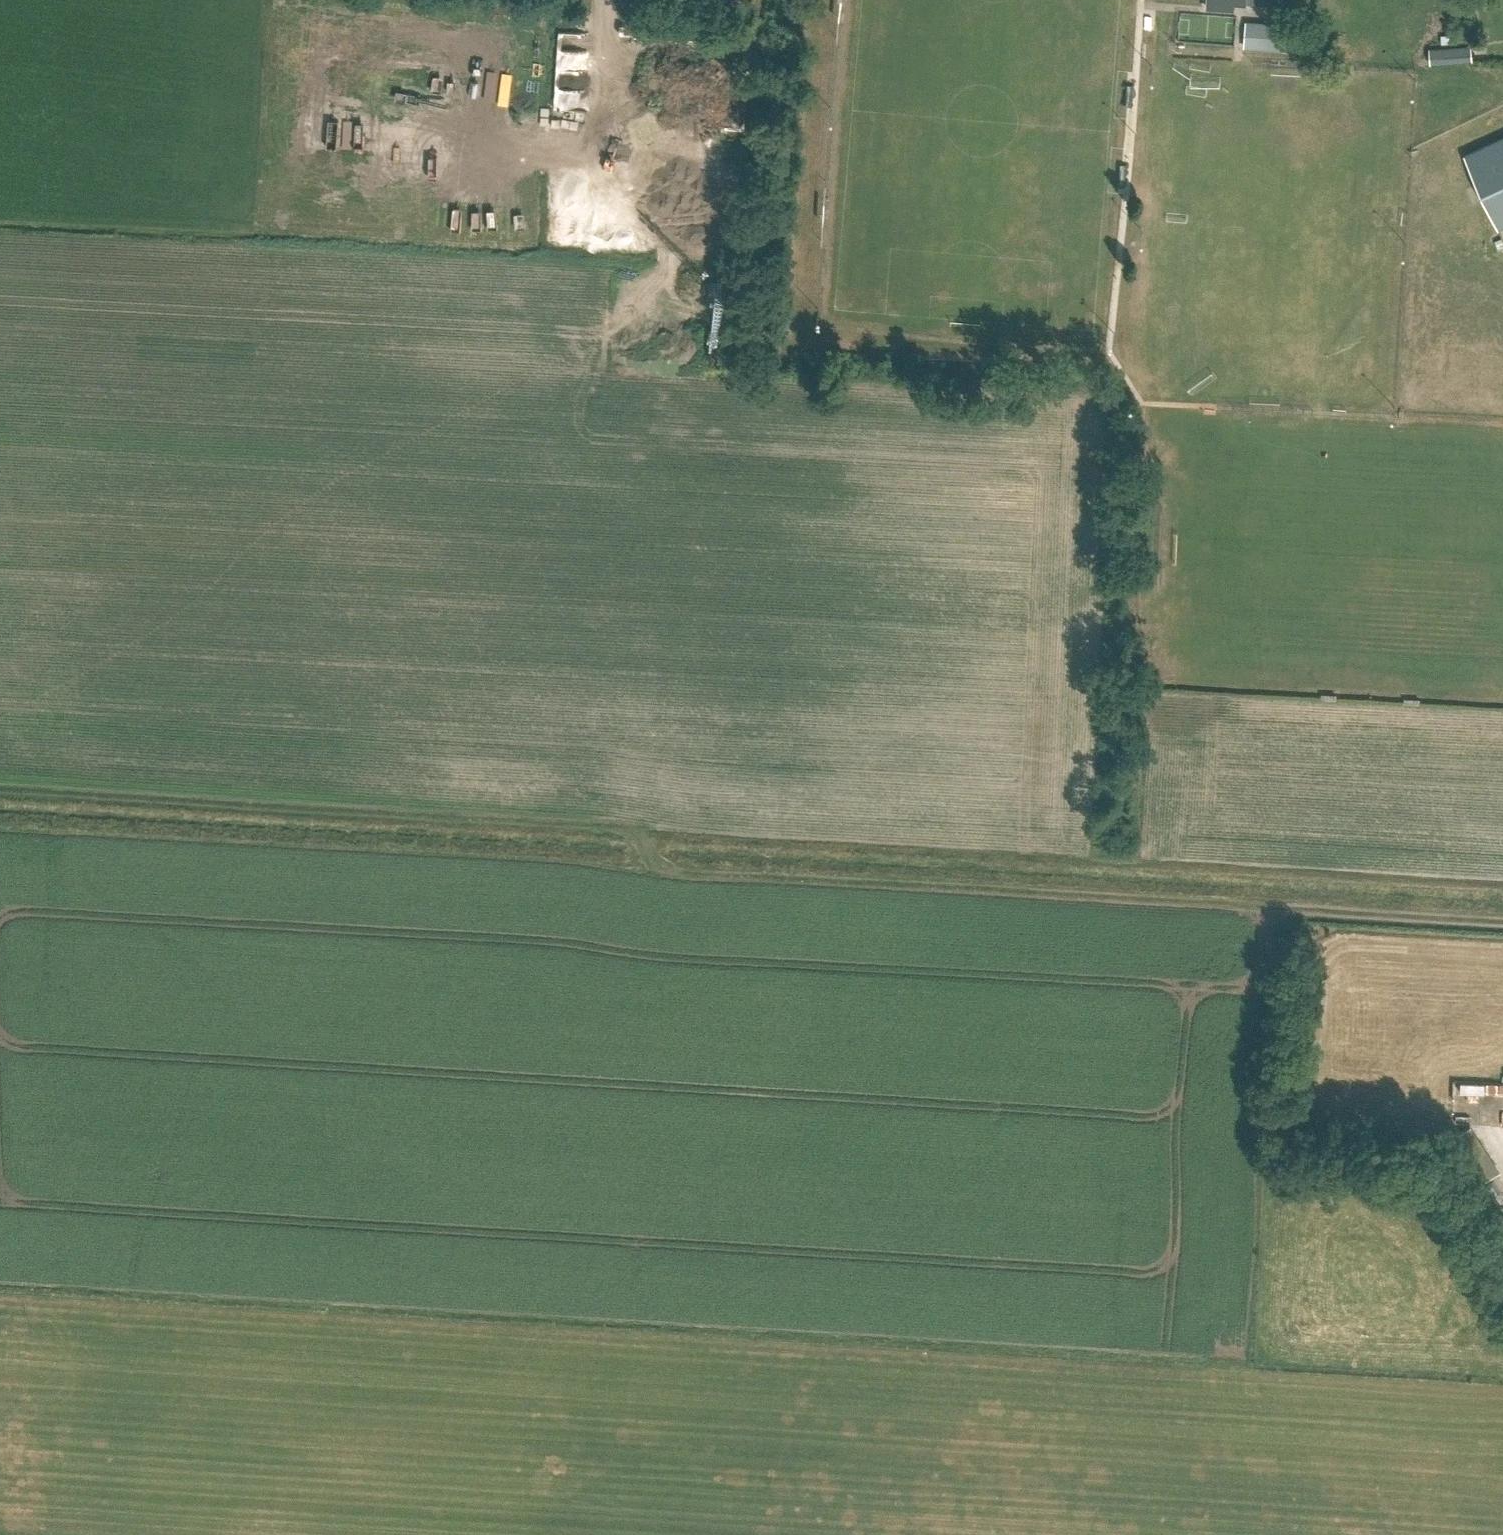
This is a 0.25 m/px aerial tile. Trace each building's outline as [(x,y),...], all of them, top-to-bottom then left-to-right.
[(1208,7),(1234,9),(1235,2),(1271,4),(1272,0),(1208,0),(1208,7)] [(1184,14),(1183,38),(1203,38),(1203,30),(1236,31),(1237,15),(1184,14)] [(1268,51),(1297,51),(1298,22),(1268,22),(1268,51)] [(1465,155),(1498,228),(1502,226),(1502,137),(1465,155)] [(714,301),(731,300),(730,286),(713,287),(714,301)]
